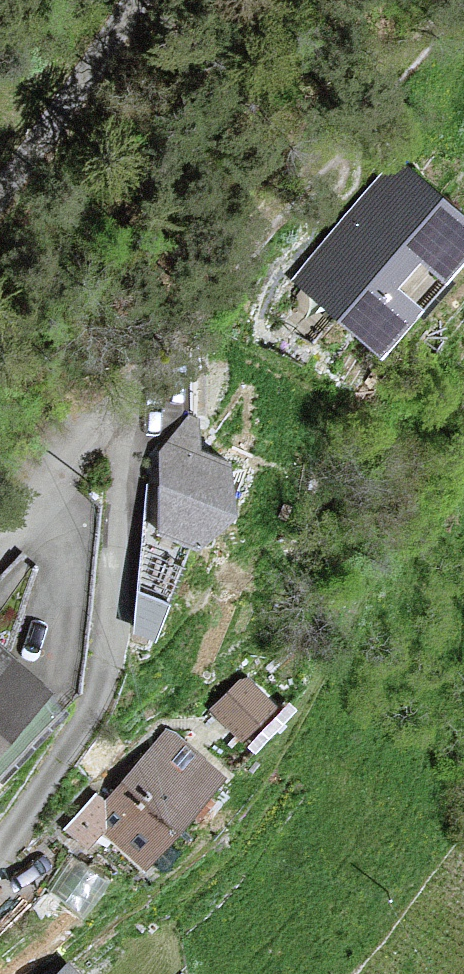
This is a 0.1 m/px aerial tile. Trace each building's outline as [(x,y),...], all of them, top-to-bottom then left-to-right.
[(399,168),(300,280),(380,350),(463,255),(463,225),(399,168)] [(233,514),(226,464),(198,453),(198,424),(187,420),(164,449),(154,531),(197,546),(233,514)] [(0,650),(0,748),(49,692),(0,650)] [(273,706),(245,679),(215,710),(243,737),(273,706)] [(221,779),(170,733),(104,805),(97,799),(70,828),(88,844),(103,828),(144,865),(221,779)]
